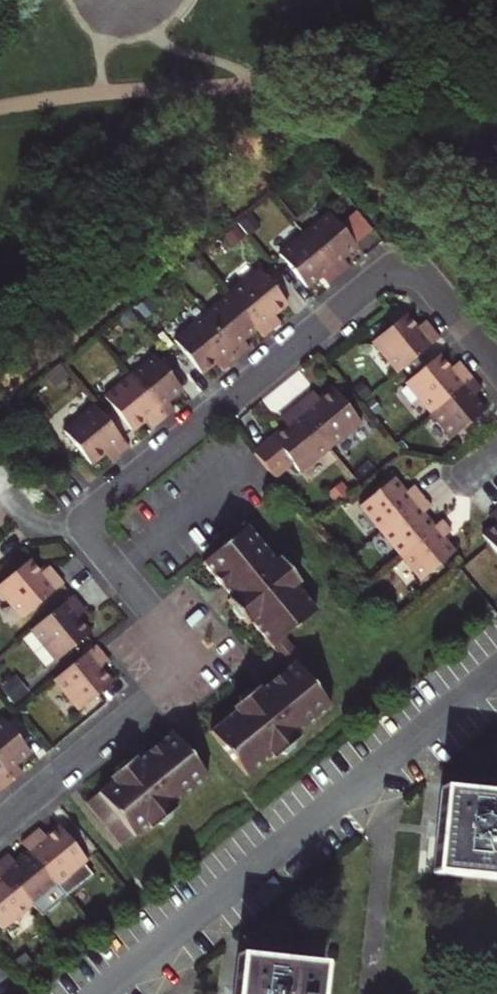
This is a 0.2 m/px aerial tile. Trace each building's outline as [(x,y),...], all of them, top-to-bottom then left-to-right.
[(342,208),(317,229),(352,270),(363,261),(356,253),(370,242),(354,222),(342,208)] [(370,209),(354,222),(370,242),(386,228),(370,209)] [(352,270),(317,229),(292,249),(320,282),(335,271),(341,279),(352,270)] [(272,266),(241,291),(269,324),(276,333),(287,324),(280,315),(287,310),(298,299),(272,266)] [(269,324),(241,291),(217,311),(252,353),(263,344),(256,336),(269,324)] [(396,370),(430,344),(421,333),(430,326),(429,324),(424,318),(414,306),(372,340),(375,343),(396,370)] [(280,315),(287,324),(294,318),(287,310),(280,315)] [(252,353),(217,311),(186,336),(213,370),(229,357),(235,352),(243,361),(252,353)] [(429,324),(438,319),(432,312),(424,318),(429,324)] [(229,357),(236,366),(243,361),(235,352),(229,357)] [(166,407),(192,387),(165,353),(139,374),(165,406),(166,407)] [(437,353),(404,380),(430,411),(472,376),(463,365),(453,372),(448,365),(437,353)] [(463,365),(457,358),(448,365),(453,372),(463,365)] [(141,428),(166,407),(165,406),(139,374),(113,394),(134,419),(141,428)] [(430,411),(449,435),(482,408),(471,395),(481,387),(472,376),(430,411)] [(360,419),(332,386),(319,397),(312,402),(305,394),(294,403),(329,445),(360,419)] [(319,397),(312,389),(305,394),(312,402),(319,397)] [(83,441),(96,457),(109,447),(115,442),(121,449),(133,440),(121,425),(104,402),(72,427),(83,441)] [(291,460),(299,470),(329,445),(294,403),(284,412),(290,420),(284,425),(260,444),(252,451),(272,476),(280,469),(291,460)] [(284,412),(278,417),(284,425),(290,420),(284,412)] [(109,447),(115,454),(121,449),(115,442),(109,447)] [(423,496),(414,485),(406,492),(394,478),(360,505),(422,580),(456,552),(445,537),(452,531),(444,521),(435,528),(424,514),(432,508),(423,496)] [(283,661),(296,651),(284,636),(315,611),(295,585),(298,583),(294,577),(295,570),(290,564),(282,562),(279,557),(274,560),(247,525),(202,561),(231,597),(227,599),(232,605),(231,613),(236,619),(243,618),(247,624),(251,621),(283,661)] [(485,536),(496,551),(496,526),(485,536)] [(61,582),(52,572),(44,579),(38,571),(28,559),(0,581),(0,595),(18,617),(61,582)] [(52,572),(46,565),(38,571),(44,579),(52,572)] [(70,594),(28,629),(53,660),(88,632),(77,619),(71,613),(80,606),(70,594)] [(85,613),(80,606),(71,613),(77,619),(85,613)] [(94,643),(51,678),(77,710),(111,682),(99,669),(94,662),(103,654),(94,643)] [(236,765),(322,695),(298,666),(303,661),(296,651),(283,661),(287,667),(259,690),(257,687),(231,708),(234,710),(209,731),(236,765)] [(108,662),(103,654),(94,662),(99,669),(108,662)] [(331,706),(322,695),(236,765),(244,775),(270,755),(273,758),(291,750),(291,743),(298,738),(295,735),(331,706)] [(10,782),(20,773),(14,765),(28,753),(0,719),(0,770),(10,782)] [(84,802),(95,815),(181,745),(170,733),(134,761),(132,758),(113,767),(113,774),(108,778),(110,782),(84,802)] [(148,828),(153,825),(161,826),(173,808),(170,805),(205,776),(181,745),(95,815),(119,846),(145,824),(148,828)] [(10,782),(0,770),(0,790),(10,782)] [(496,878),(496,794),(440,788),(432,872),(496,878)] [(80,863),(84,860),(57,825),(43,837),(37,842),(30,834),(20,843),(26,850),(54,885),(62,895),(88,873),(80,863)] [(37,829),(30,834),(37,842),(43,837),(37,829)] [(26,850),(12,862),(6,854),(0,859),(0,869),(29,905),(54,885),(26,850)] [(0,869),(0,929),(29,905),(0,869)] [(318,964),(237,955),(233,993),(315,993),(318,964)]
